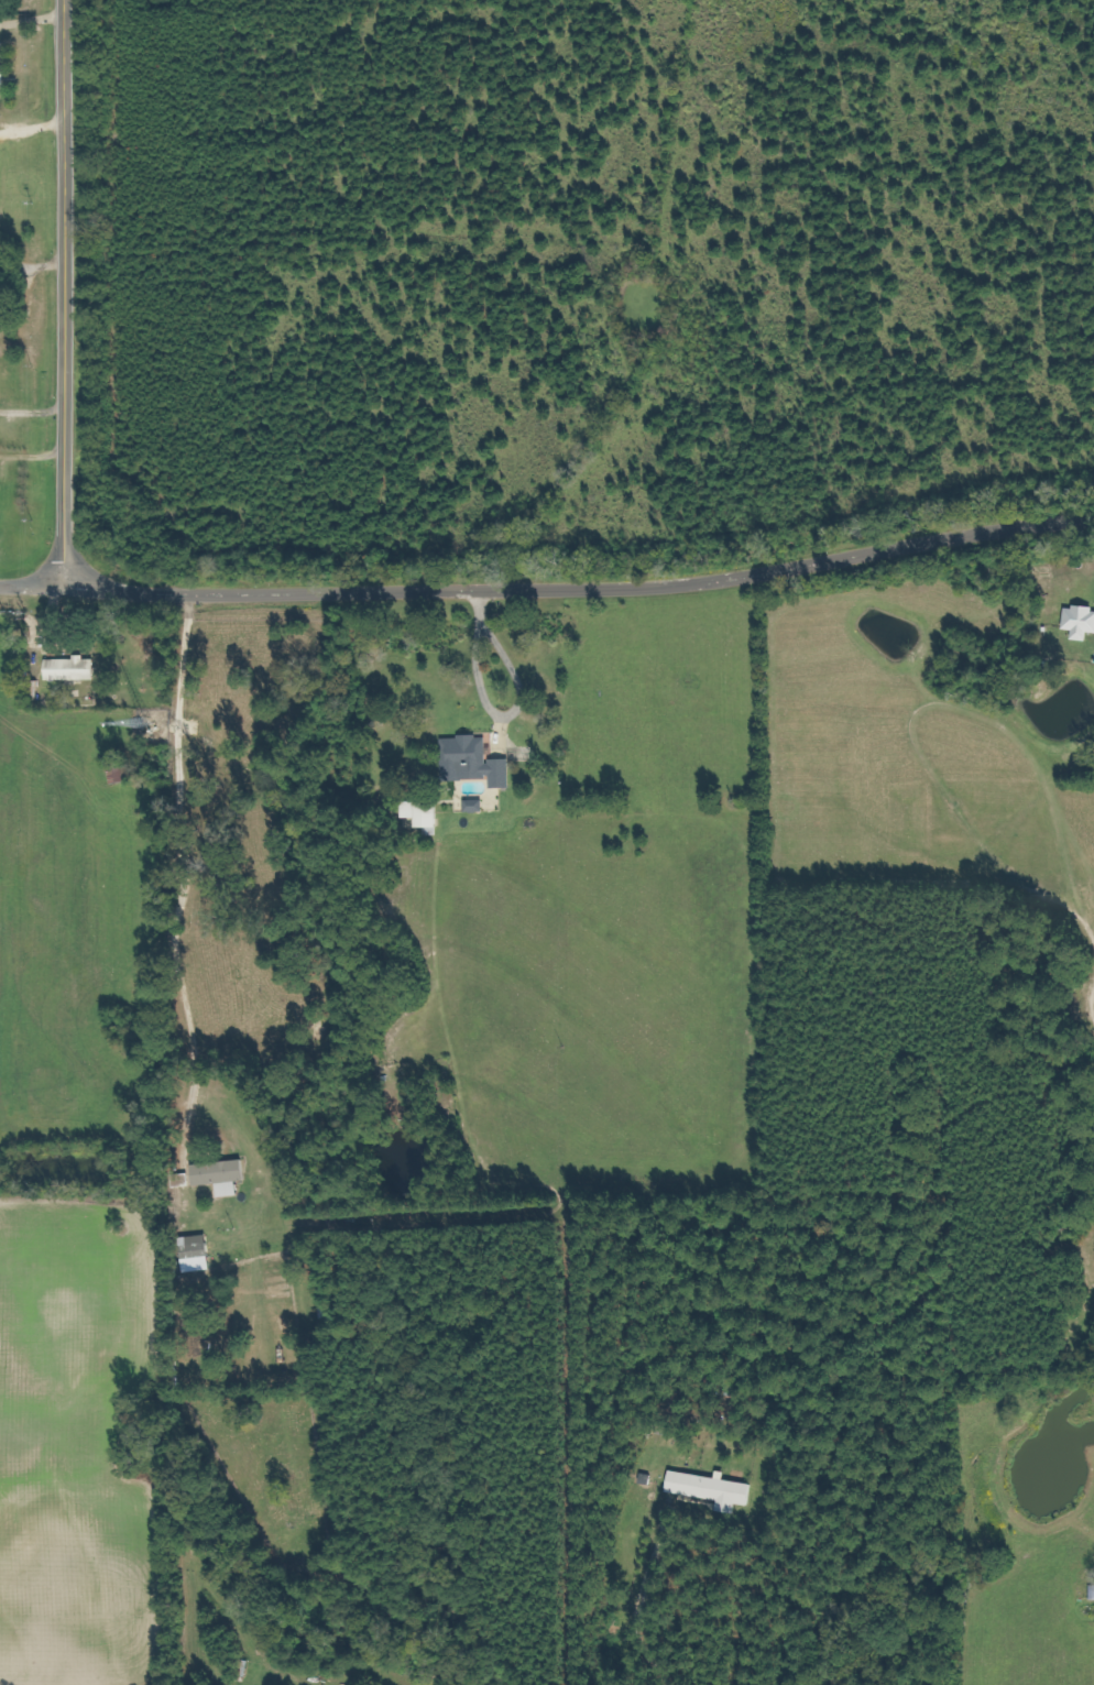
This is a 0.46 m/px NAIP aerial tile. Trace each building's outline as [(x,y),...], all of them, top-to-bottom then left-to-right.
[(1069,630),(1078,631),(1077,641),(1093,643),(1093,634),(1093,609),(1071,607),(1069,630)] [(52,681),(101,681),(100,660),(90,661),(90,656),(79,656),(79,660),(52,660),(52,681)] [(515,789),(514,761),(493,761),(492,737),(446,739),(447,782),(495,780),(496,789),(515,789)] [(444,828),(443,801),(407,802),(408,819),(422,819),(422,829),(444,828)] [(488,802),(472,802),(472,811),(488,810),(488,802)] [(199,1164),(200,1186),(223,1185),(223,1197),(244,1196),(243,1182),(251,1181),(250,1162),(199,1164)] [(190,1273),(217,1272),(215,1236),(188,1238),(190,1273)] [(716,1500),(714,1511),(732,1513),(733,1504),(748,1506),(751,1484),(718,1479),(718,1478),(668,1471),(665,1493),(716,1500)]
